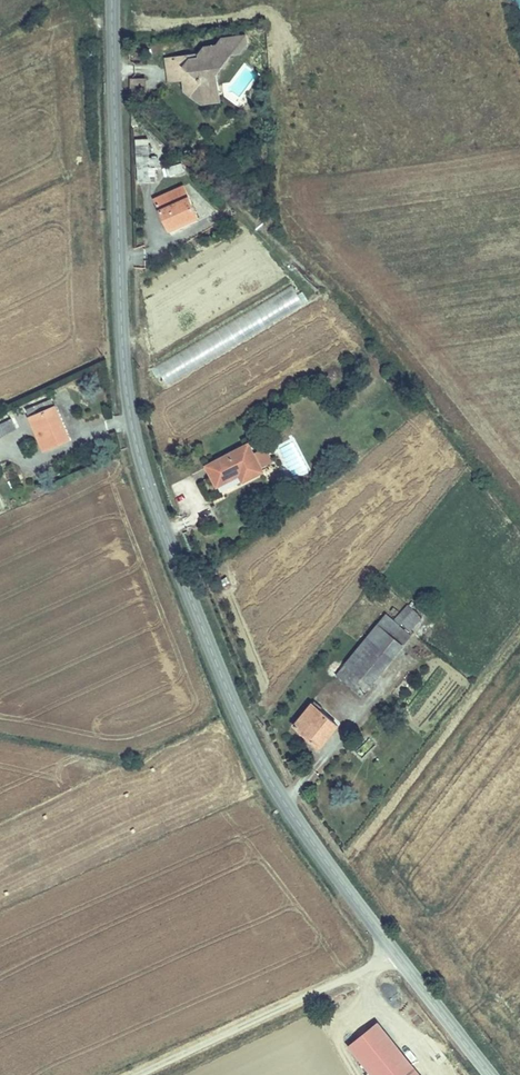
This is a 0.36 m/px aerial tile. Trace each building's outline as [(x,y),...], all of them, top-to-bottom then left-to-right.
[(186,95),(196,103),(213,101),(212,87),(217,87),(216,77),(231,56),(239,55),(246,47),(238,40),(222,43),(217,50),(206,52),(200,60),(200,63),(190,64),(187,61),(169,64),(171,84),(185,83),(186,95)] [(213,101),(196,103),(202,108),(220,105),(217,87),(212,87),(213,101)] [(149,145),(137,145),(139,182),(156,183),(156,167),(150,167),(149,145)] [(165,167),(166,176),(184,173),(182,164),(165,167)] [(182,185),(156,199),(171,226),(197,212),(182,185)] [(35,417),(28,421),(41,448),(55,441),(57,446),(68,440),(47,400),(31,408),(35,417)] [(13,433),(8,423),(0,427),(0,439),(13,433)] [(277,444),(289,477),(307,471),(295,438),(277,444)] [(245,445),(206,469),(218,489),(238,477),(244,485),(262,474),(245,445)] [(266,448),(259,451),(266,465),(273,462),(266,448)] [(27,492),(30,501),(41,497),(38,489),(27,492)] [(408,628),(421,611),(408,600),(394,617),(408,628)] [(412,631),(408,628),(394,617),(385,610),(365,634),(392,655),(412,631)] [(382,668),(392,655),(365,634),(356,647),(382,668)] [(371,681),(382,668),(356,647),(345,660),(371,681)] [(362,693),(371,681),(345,660),(335,671),(362,693)] [(313,703),(294,725),(316,743),(326,731),(330,734),(339,723),(313,703)] [(368,736),(352,751),(361,760),(376,745),(368,736)] [(375,1022),(347,1047),(370,1074),(418,1074),(375,1022)]
